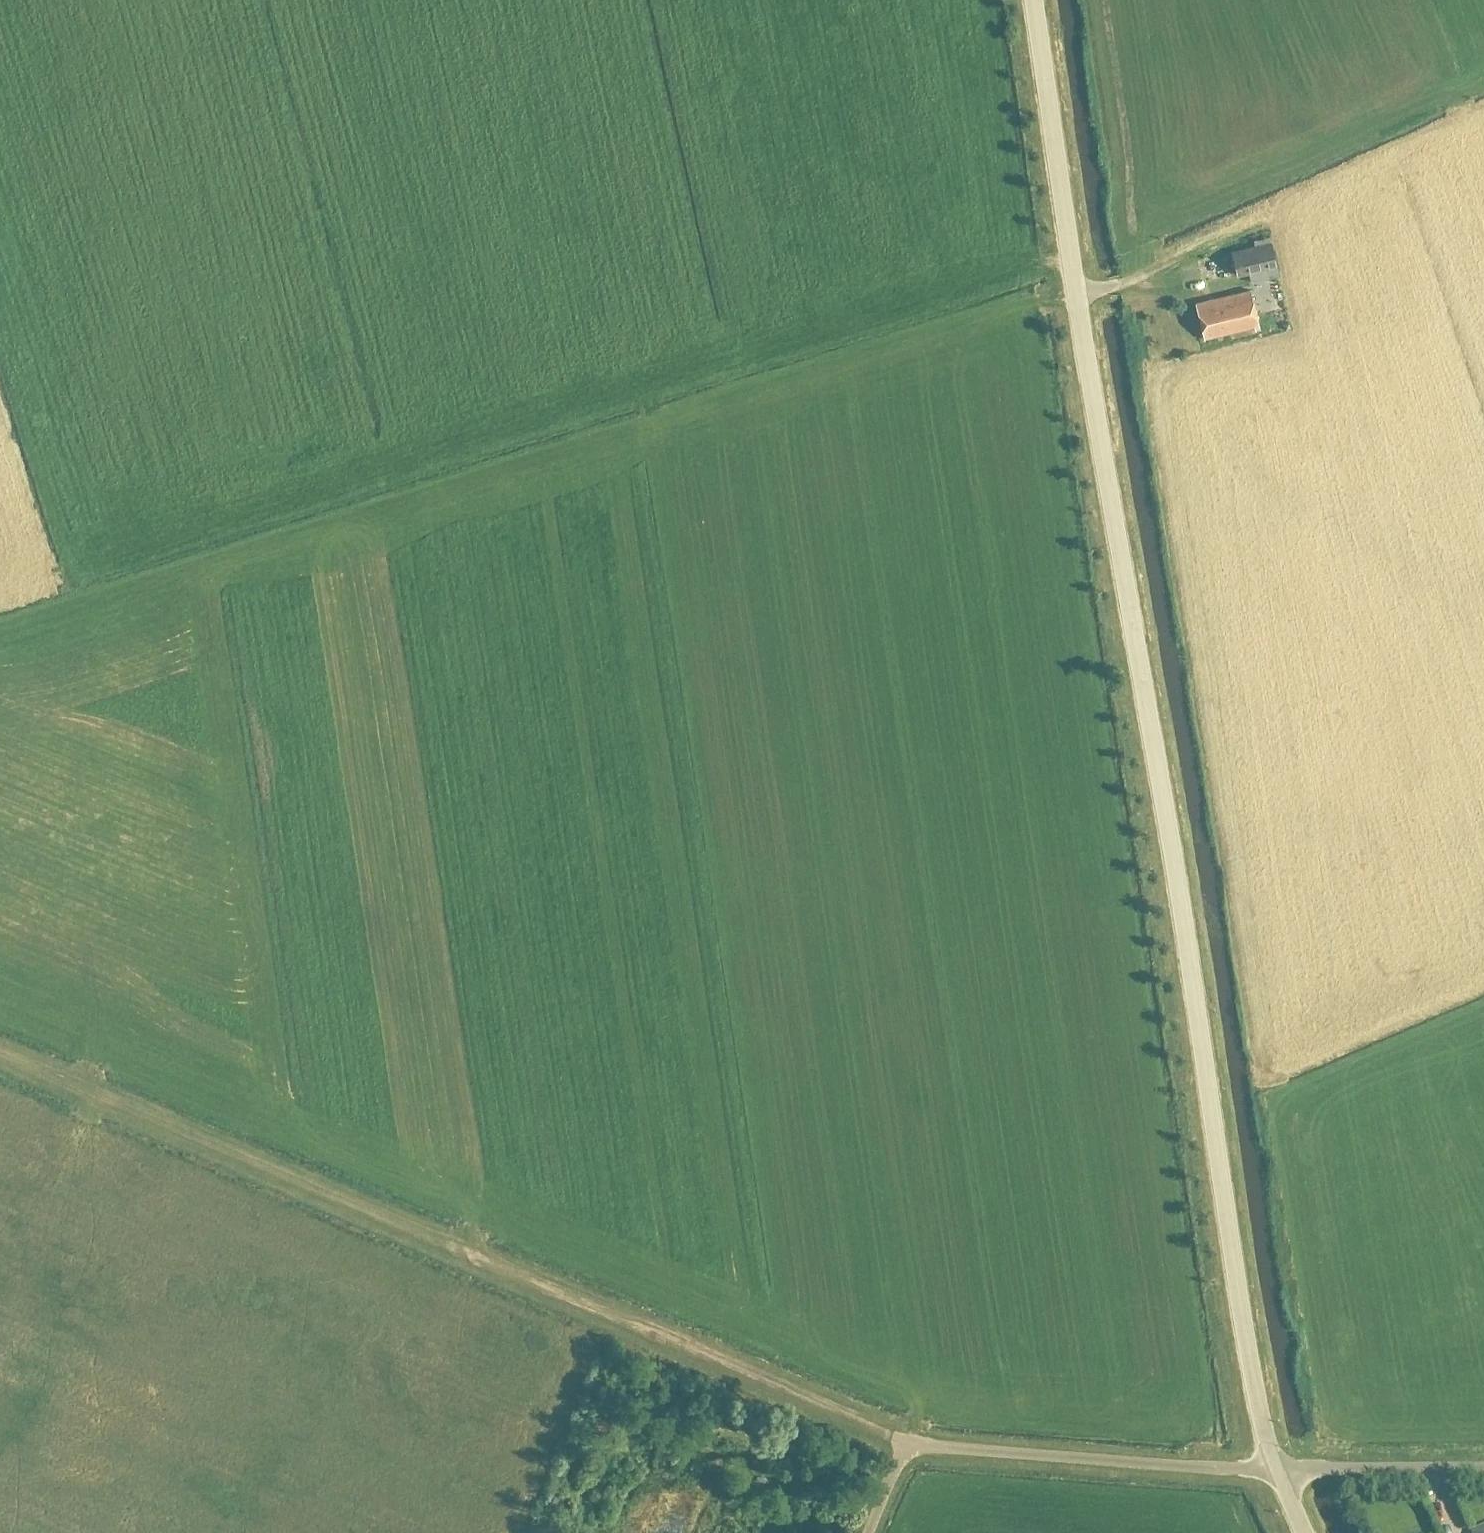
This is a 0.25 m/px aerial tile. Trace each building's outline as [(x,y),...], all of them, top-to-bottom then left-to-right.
[(1270,243),(1231,253),(1237,276),(1276,267),(1270,243)] [(1259,331),(1249,292),(1195,305),(1204,340),(1254,328),(1255,332),(1259,331)]
